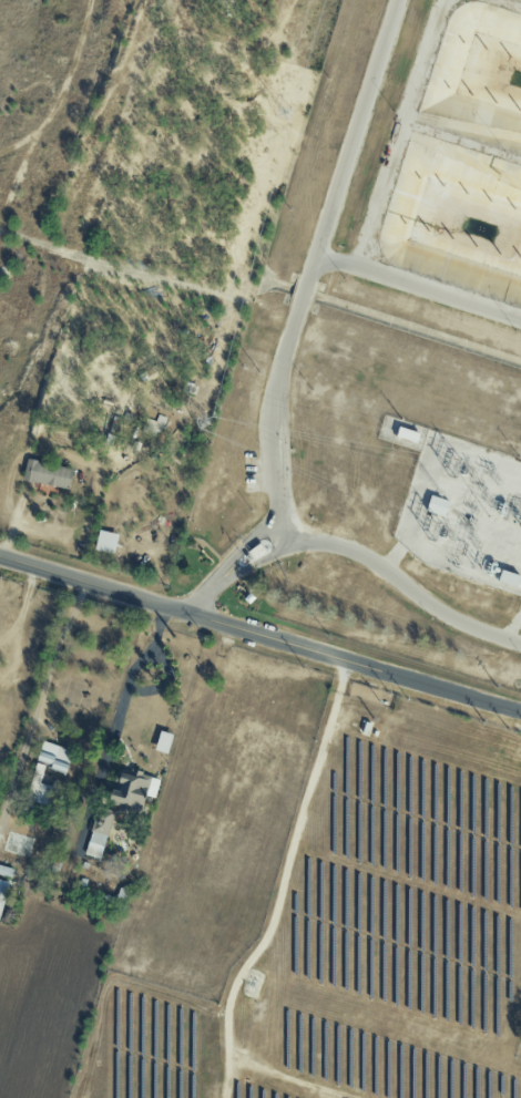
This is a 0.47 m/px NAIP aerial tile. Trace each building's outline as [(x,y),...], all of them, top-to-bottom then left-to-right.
[(166,417),(158,414),(155,421),(147,418),(141,432),(158,439),(166,417)] [(394,435),(397,425),(418,432),(415,442),(394,435)] [(68,490),(73,469),(27,458),(22,479),(68,490)] [(423,510),(429,494),(447,501),(442,515),(423,510)] [(117,534),(98,530),(94,550),(113,554),(117,534)] [(514,542),(520,545),(520,561),(494,552),(498,542),(512,546),(514,542)] [(249,552),(263,543),(268,551),(255,560),(249,552)] [(508,571),(520,575),(520,588),(503,582),(508,571)] [(167,754),(172,735),(159,731),(154,750),(167,754)] [(66,771),(71,749),(41,741),(35,764),(66,771)] [(51,786),(40,783),(45,765),(35,763),(27,799),(47,803),(51,786)] [(140,811),(151,776),(119,767),(115,782),(116,783),(110,802),(140,811)] [(83,853),(100,859),(114,814),(98,808),(83,853)] [(9,882),(0,880),(0,916),(9,882)]
